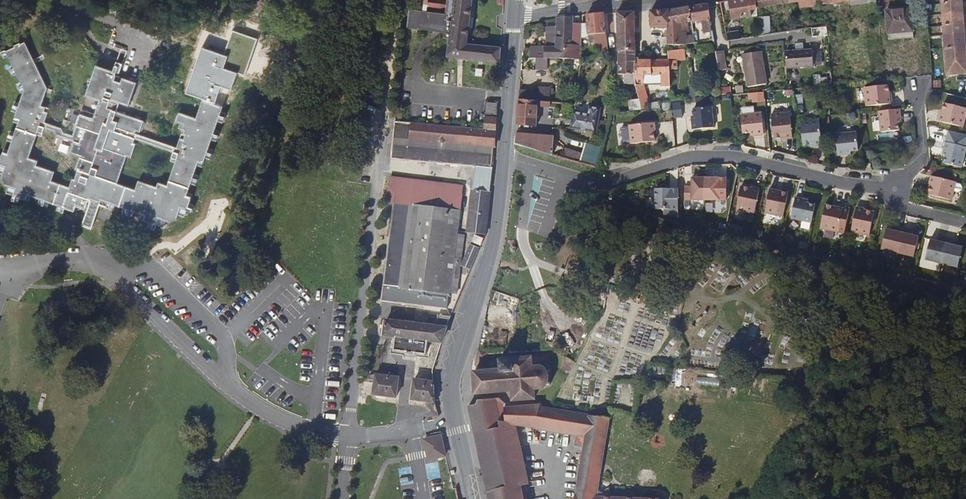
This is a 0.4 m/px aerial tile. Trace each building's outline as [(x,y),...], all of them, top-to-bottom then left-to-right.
[(502,48),(468,45),(473,0),(449,0),(448,5),(447,10),(447,15),(429,13),(423,13),(410,11),(408,27),(451,32),(448,58),(501,64),(502,48)] [(430,0),(425,0),(423,13),(429,13),(429,8),(447,10),(448,5),(430,3),(430,0)] [(729,0),(733,20),(759,16),(758,8),(758,0),(729,0)] [(758,8),(791,4),(800,2),(801,9),(818,6),(818,0),(758,0),(758,8)] [(947,75),(965,73),(965,53),(965,46),(965,33),(964,33),(962,0),(941,0),(947,75)] [(710,3),(669,10),(669,25),(682,23),(712,18),(710,3)] [(914,37),(911,8),(886,11),(889,39),(914,37)] [(669,10),(652,11),(652,29),(661,28),(661,29),(669,29),(669,44),(688,44),(688,32),(682,32),(682,23),(669,25),(669,10)] [(636,11),(619,12),(619,74),(623,74),(635,74),(636,74),(636,64),(636,62),(637,61),(637,53),(636,11)] [(607,13),(588,15),(589,24),(584,24),(584,45),(592,45),(592,40),(600,39),(600,43),(602,43),(603,53),(610,54),(607,13)] [(575,16),(557,18),(557,26),(548,27),(548,47),(532,47),(532,58),(537,58),(537,71),(549,71),(549,59),(583,59),(584,45),(584,24),(575,23),(575,16)] [(828,26),(813,28),(815,37),(829,34),(828,26)] [(182,93),(200,99),(211,104),(217,87),(228,91),(234,74),(242,77),(255,39),(229,30),(221,54),(199,47),(182,93)] [(729,33),(730,41),(741,39),(740,31),(729,33)] [(81,113),(77,123),(83,126),(79,135),(61,128),(58,124),(45,119),(50,105),(42,102),(48,85),(28,35),(19,39),(20,41),(10,45),(13,50),(16,58),(20,68),(24,76),(27,83),(25,87),(21,97),(18,107),(16,112),(21,114),(19,117),(16,125),(13,135),(10,144),(8,148),(3,146),(1,151),(0,154),(0,159),(5,161),(2,168),(1,172),(4,178),(7,180),(15,182),(13,189),(19,192),(24,194),(26,189),(30,190),(39,193),(48,197),(56,200),(63,203),(72,206),(74,201),(83,204),(86,195),(88,196),(87,200),(96,203),(98,199),(107,202),(108,200),(113,202),(120,204),(130,208),(137,211),(142,213),(141,217),(146,219),(153,222),(155,215),(162,218),(165,219),(173,215),(174,212),(177,205),(184,207),(186,200),(188,195),(183,194),(185,190),(188,182),(191,172),(194,165),(195,161),(200,162),(202,158),(205,148),(208,140),(212,130),(215,121),(218,112),(220,107),(211,104),(200,99),(192,117),(176,112),(173,121),(176,123),(182,125),(180,129),(173,147),(171,153),(168,161),(172,163),(164,185),(156,182),(154,187),(136,181),(133,189),(115,183),(125,156),(128,157),(133,143),(131,141),(132,138),(134,139),(136,133),(133,132),(134,130),(137,131),(141,119),(114,109),(117,101),(126,104),(134,81),(116,75),(109,73),(93,66),(84,93),(96,98),(90,116),(81,113)] [(119,48),(109,73),(116,75),(125,50),(119,48)] [(644,111),(653,110),(651,101),(650,101),(645,84),(645,80),(645,75),(663,75),(663,80),(663,87),(672,87),(672,69),(680,68),(679,61),(687,59),(686,49),(670,52),(670,60),(640,60),(640,64),(636,64),(636,74),(635,74),(637,80),(640,97),(644,111)] [(787,51),(788,67),(815,65),(814,49),(787,51)] [(725,50),(717,51),(720,70),(728,69),(725,50)] [(767,83),(762,51),(743,54),(749,86),(767,83)] [(15,70),(20,68),(16,58),(11,60),(15,70)] [(22,87),(25,87),(27,83),(24,76),(18,78),(22,87)] [(888,85),(864,88),(866,106),(891,104),(891,96),(889,96),(888,85)] [(522,90),(521,99),(551,102),(552,102),(553,89),(536,87),(536,92),(522,90)] [(663,102),(672,101),(672,91),(663,91),(663,102)] [(764,91),(749,93),(749,99),(753,98),(754,103),(765,101),(764,91)] [(13,105),(18,107),(21,97),(16,96),(13,105)] [(635,112),(644,111),(640,97),(633,99),(635,112)] [(520,99),(518,124),(538,125),(539,106),(551,107),(551,102),(521,99),(520,99)] [(660,110),(659,103),(659,100),(651,101),(653,110),(660,110)] [(497,130),(499,103),(488,102),(485,130),(497,130)] [(680,102),(672,103),(673,117),(682,116),(680,102)] [(938,121),(963,126),(965,113),(965,108),(943,103),(941,113),(939,113),(938,121)] [(597,132),(602,108),(591,107),(590,114),(575,112),(572,128),(597,132)] [(691,118),(692,131),(713,129),(711,108),(693,110),(694,117),(691,118)] [(901,122),(899,109),(878,111),(880,132),(899,130),(898,122),(901,122)] [(224,113),(218,112),(215,121),(220,123),(224,113)] [(750,136),(763,134),(761,113),(740,115),(742,133),(750,132),(750,136)] [(785,139),(792,139),(790,113),(771,115),(774,139),(784,138),(785,139)] [(814,146),(822,145),(819,120),(800,122),(803,146),(814,145),(814,146)] [(493,179),(497,130),(485,130),(457,127),(409,123),(397,121),(393,157),(477,165),(471,215),(469,232),(487,233),(493,179)] [(8,133),(13,135),(16,125),(11,123),(8,133)] [(654,123),(629,126),(629,128),(621,128),(623,144),(630,143),(630,145),(654,142),(653,132),(655,131),(654,123)] [(217,132),(212,130),(208,140),(213,142),(217,132)] [(948,130),(942,155),(945,155),(943,163),(961,167),(965,147),(965,134),(948,130)] [(835,134),(838,155),(850,154),(850,151),(858,150),(856,132),(835,134)] [(173,147),(136,133),(134,139),(171,153),(173,147)] [(518,133),(517,143),(554,155),(555,136),(518,133)] [(599,167),(603,147),(587,143),(584,153),(581,162),(599,167)] [(210,150),(205,148),(202,158),(207,160),(210,150)] [(565,158),(581,162),(584,153),(566,148),(565,158)] [(956,182),(931,176),(929,184),(930,184),(928,194),(951,200),(953,190),(955,182),(956,182)] [(383,301),(448,309),(450,294),(458,295),(462,268),(465,236),(459,234),(465,186),(403,178),(391,177),(387,203),(395,204),(385,284),(383,301)] [(705,200),(705,178),(691,178),(691,187),(684,187),(684,200),(705,200)] [(719,178),(705,178),(705,200),(726,200),(726,187),(719,187),(719,178)] [(5,186),(13,189),(15,182),(7,180),(5,186)] [(955,182),(953,190),(958,191),(962,189),(962,186),(960,183),(955,182)] [(754,214),(760,189),(752,188),(751,189),(741,187),(736,210),(754,214)] [(778,189),(770,188),(765,213),(783,217),(788,193),(777,191),(778,189)] [(678,210),(678,197),(671,197),(671,189),(655,190),(655,210),(678,210)] [(46,202),(48,197),(39,193),(37,198),(46,202)] [(808,200),(795,198),(791,218),(811,223),(815,205),(807,203),(808,200)] [(89,224),(96,203),(87,200),(79,221),(89,224)] [(181,215),(184,207),(177,205),(174,212),(181,215)] [(825,205),(820,228),(844,233),(850,208),(836,206),(836,207),(825,205)] [(856,207),(851,232),(869,236),(874,212),(864,210),(864,208),(856,207)] [(160,224),(162,218),(155,215),(153,222),(160,224)] [(898,253),(904,227),(897,225),(895,231),(886,229),(881,249),(898,253)] [(911,229),(904,227),(898,253),(914,257),(919,237),(909,234),(911,229)] [(482,246),(485,238),(476,235),(473,242),(482,246)] [(941,263),(948,237),(941,236),(939,242),(930,239),(925,260),(941,263)] [(955,239),(948,237),(941,263),(958,267),(963,247),(953,245),(955,239)] [(472,269),(480,249),(471,245),(463,265),(472,269)] [(449,324),(452,316),(440,315),(438,327),(387,320),(385,336),(396,337),(395,351),(428,355),(429,341),(443,343),(449,324)] [(479,348),(476,366),(488,365),(491,352),(479,348)] [(790,367),(808,368),(808,352),(791,352),(790,367)] [(476,372),(477,393),(514,390),(515,400),(536,397),(536,389),(543,388),(546,386),(547,384),(548,382),(548,379),(549,374),(549,368),(548,355),(515,358),(502,360),(503,370),(476,372)] [(367,392),(374,393),(376,376),(369,375),(367,392)] [(377,375),(376,376),(374,393),(374,394),(397,397),(400,378),(377,375)] [(435,401),(434,382),(416,380),(413,399),(427,401),(427,404),(427,406),(429,407),(432,409),(437,408),(435,401)] [(610,498),(599,497),(601,483),(608,436),(611,418),(610,418),(550,408),(541,407),(541,404),(507,407),(507,404),(499,398),(478,400),(478,402),(476,404),(470,405),(476,434),(501,427),(501,424),(515,426),(585,436),(576,496),(576,498),(639,498),(610,498)] [(476,434),(488,487),(518,481),(526,478),(515,426),(501,424),(501,427),(476,434)] [(441,436),(434,438),(435,444),(442,443),(441,436)] [(435,444),(434,438),(425,440),(429,460),(445,456),(442,443),(435,444)] [(518,481),(488,487),(490,498),(522,498),(518,481)]
